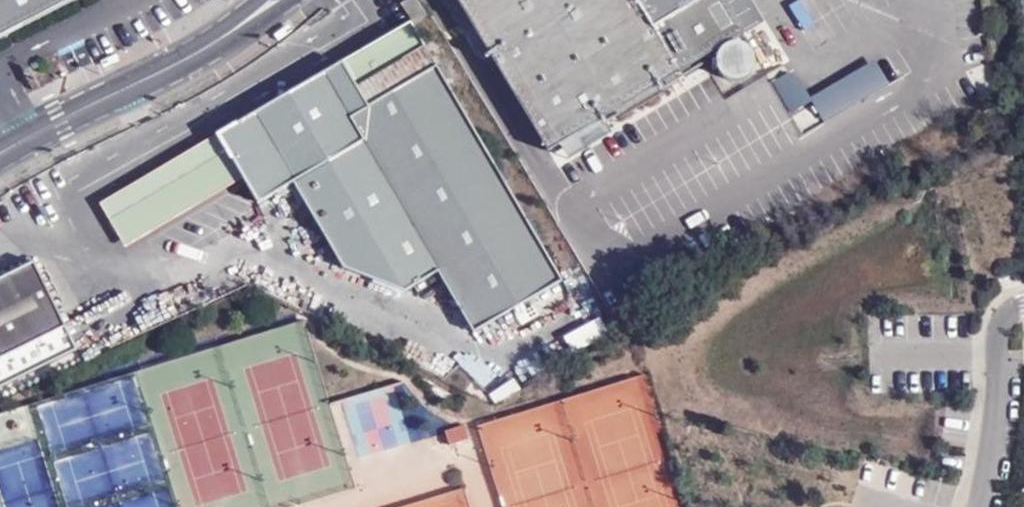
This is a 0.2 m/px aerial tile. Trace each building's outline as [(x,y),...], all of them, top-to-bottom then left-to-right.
[(73,0),(0,0),(0,37),(73,0)] [(427,17),(417,0),(409,0),(402,4),(416,24),(427,17)] [(554,151),(748,31),(729,0),(460,0),(554,151)] [(757,0),(729,0),(748,31),(751,38),(772,25),(757,0)] [(368,105),(437,64),(425,44),(356,86),(368,105)] [(563,280),(437,64),(368,105),(356,86),(342,61),(217,134),(257,203),(293,183),(344,269),(403,292),(438,272),(473,332),(563,280)] [(74,344),(34,261),(0,278),(0,380),(74,344)] [(25,389),(18,375),(76,348),(74,344),(0,380),(0,401),(25,389)]
